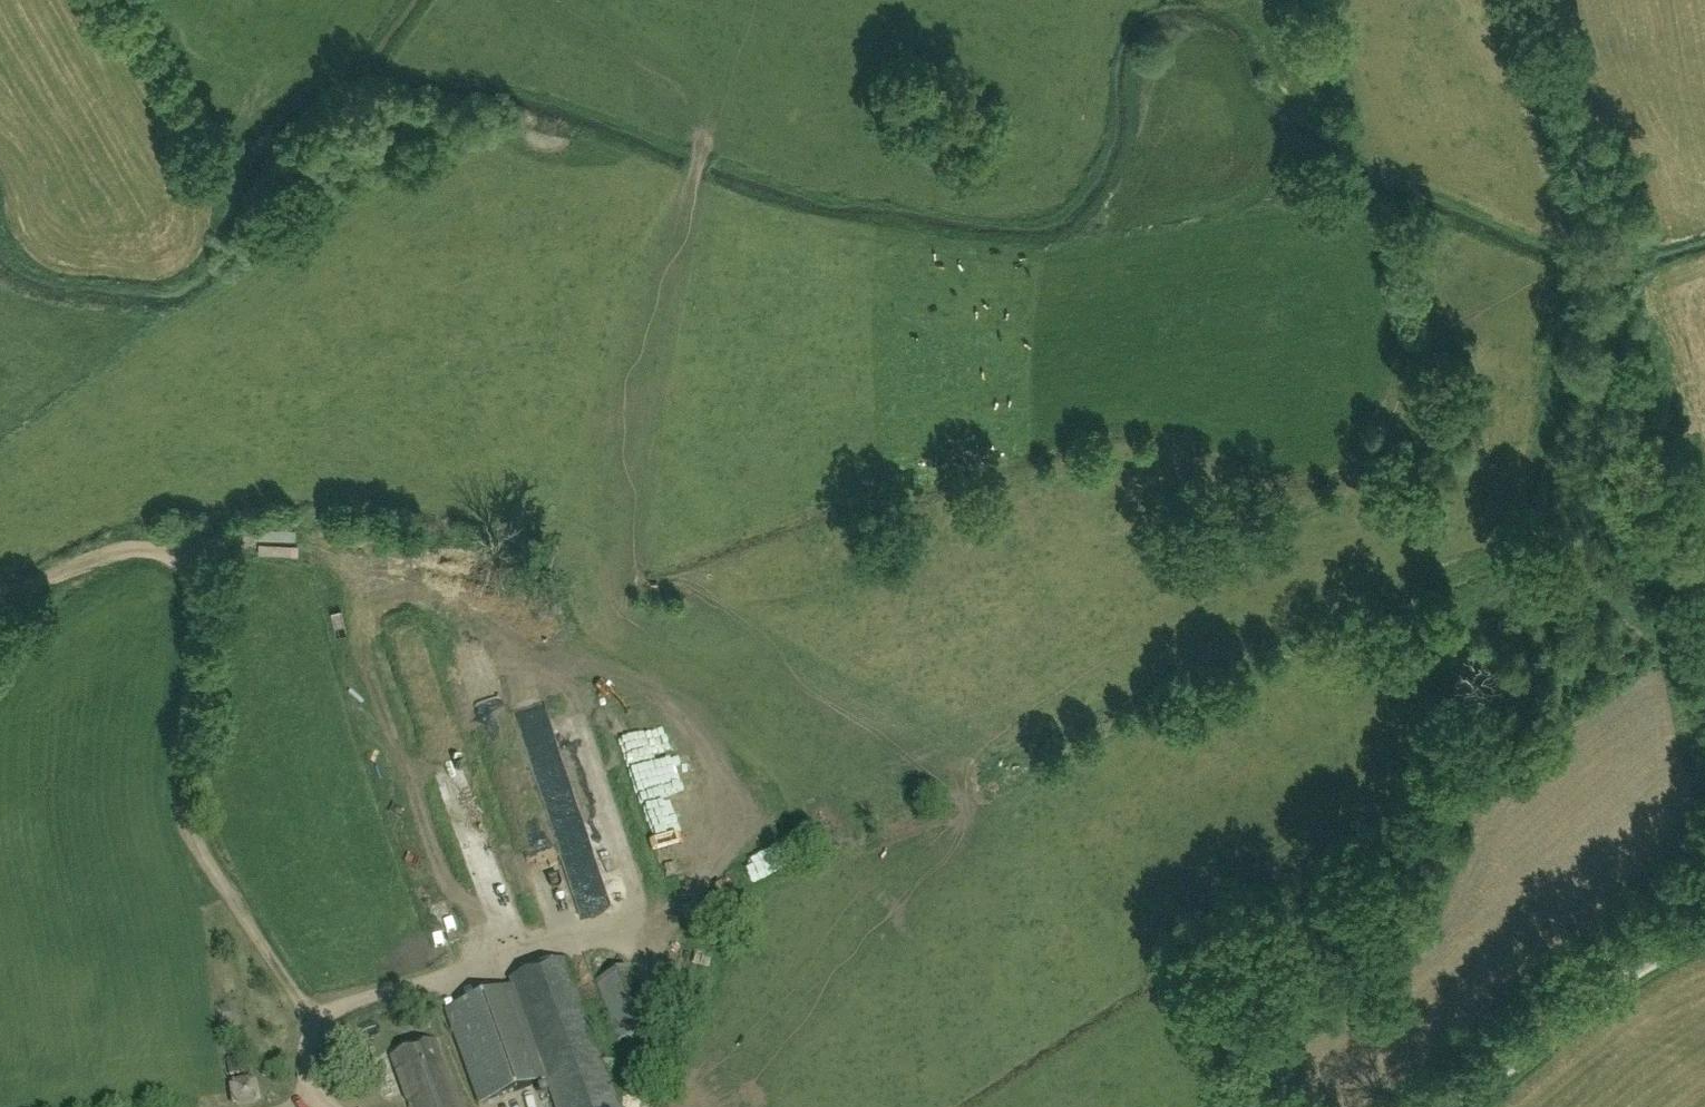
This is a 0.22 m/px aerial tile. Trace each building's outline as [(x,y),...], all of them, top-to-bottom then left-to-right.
[(501,777),(512,802),(538,791),(527,766),(501,777)] [(625,955),(597,964),(621,1037),(649,1027),(625,955)] [(555,1106),(618,1106),(565,960),(509,980),(555,1106)] [(351,1052),(344,1036),(331,1041),(337,1057),(351,1052)] [(436,1041),(391,1057),(409,1106),(460,1106),(436,1041)] [(491,1104),(492,1106),(507,1106),(504,1099),(491,1104)]
